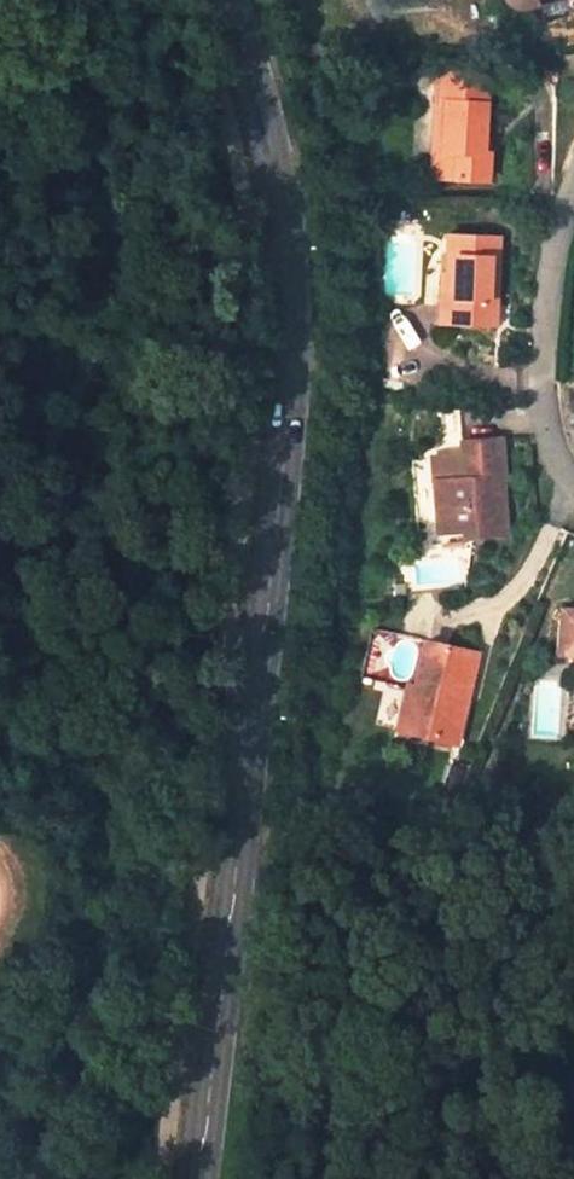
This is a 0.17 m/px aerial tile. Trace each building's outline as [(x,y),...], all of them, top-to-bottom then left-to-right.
[(443,100),(440,150),(434,149),(432,176),(488,180),(489,152),(483,152),(488,74),(439,70),(437,100),(443,100)] [(437,100),(434,149),(440,150),(443,100),(437,100)] [(455,274),(454,322),(496,324),(499,238),(448,236),(447,275),(455,274)] [(442,274),(441,321),(454,322),(455,274),(447,275),(442,274)] [(504,533),(501,479),(503,479),(501,438),(461,443),(462,455),(442,457),(444,481),(434,481),(437,531),(468,528),(469,536),(504,533)] [(432,458),(434,481),(444,481),(442,457),(432,458)] [(561,609),(557,652),(573,653),(573,610),(561,609)] [(425,643),(414,687),(421,688),(410,731),(454,741),(476,654),(425,643)] [(406,685),(396,728),(410,731),(421,688),(414,687),(406,685)]
